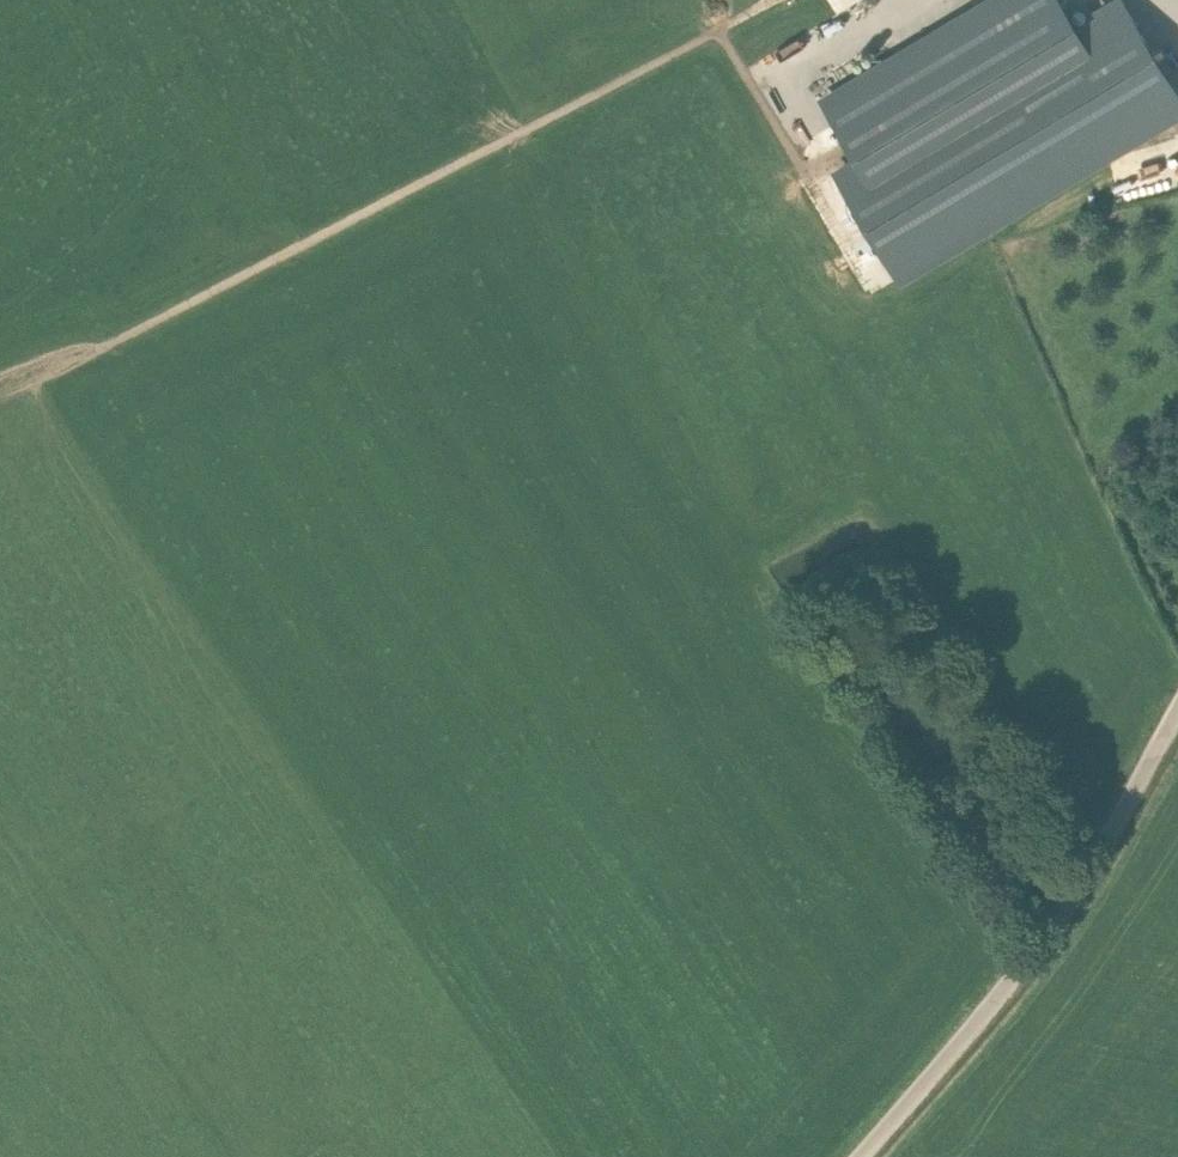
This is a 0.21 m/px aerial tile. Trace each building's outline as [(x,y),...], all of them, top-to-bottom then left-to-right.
[(1177,111),(1177,95),(1120,2),(1081,26),(1064,0),(996,0),(826,101),(878,193),(856,206),(898,278),(1177,111)]
